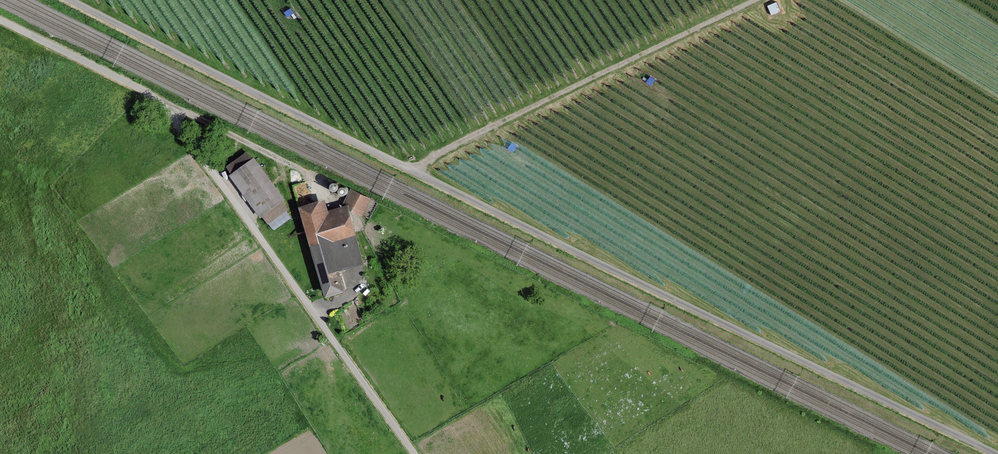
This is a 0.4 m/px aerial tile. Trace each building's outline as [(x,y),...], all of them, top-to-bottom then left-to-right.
[(285,199),(254,159),(233,175),(269,223),(287,209),(281,202),(285,199)] [(358,233),(350,206),(330,212),(327,199),(304,206),(329,295),(347,290),(341,269),(364,263),(355,233),(358,233)]
